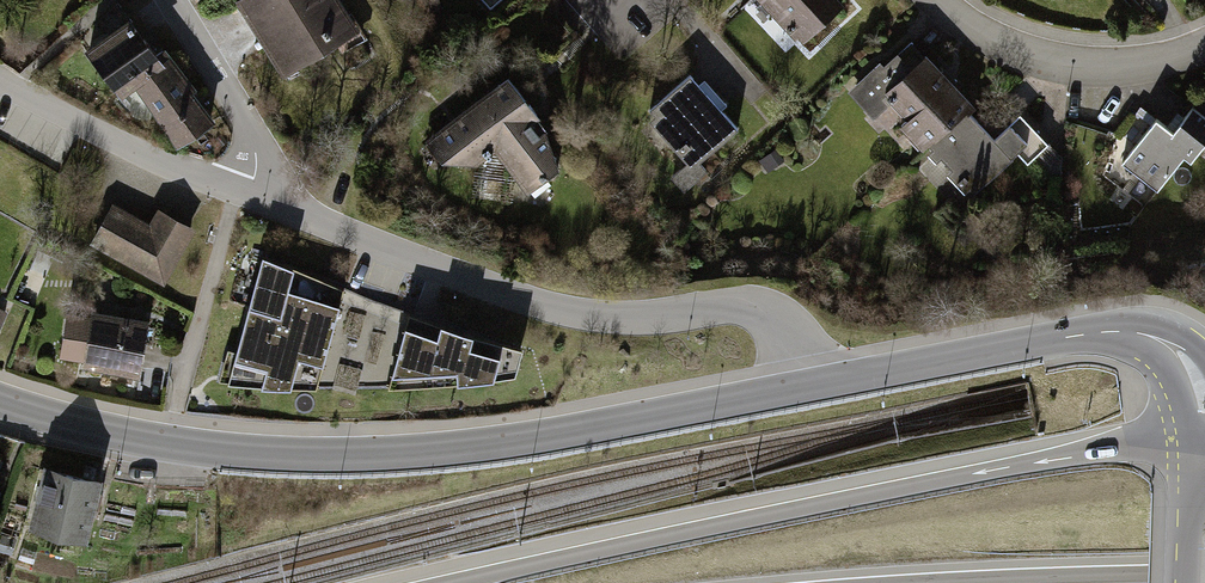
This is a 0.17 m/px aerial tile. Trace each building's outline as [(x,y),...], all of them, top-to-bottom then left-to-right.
[(338,0),(245,0),(236,5),(283,82),(360,36),(338,0)] [(810,46),(853,2),(851,0),(762,0),(810,46)] [(119,92),(137,80),(161,61),(156,55),(117,4),(95,24),(107,40),(89,52),(119,92)] [(162,50),(156,55),(161,61),(137,80),(180,142),(210,122),(187,94),(194,89),(162,50)] [(874,63),(843,92),(867,118),(879,107),(964,198),(1021,145),(1005,127),(989,143),(962,114),(969,107),(920,54),(905,69),(890,53),(877,65),(874,63)] [(742,133),(687,74),(640,117),(695,176),(742,133)] [(544,121),(513,82),(432,144),(445,167),(480,169),(502,153),(534,195),(569,169),(537,127),(544,121)] [(1204,139),(1204,121),(1187,108),(1168,133),(1152,120),(1119,163),(1152,189),(1178,156),(1187,162),(1204,139)] [(88,246),(160,291),(196,233),(157,209),(145,227),(113,207),(88,246)] [(339,290),(258,257),(224,384),(312,388),(339,290)] [(84,369),(142,378),(148,320),(68,310),(62,357),(85,360),(84,369)] [(519,351),(407,317),(386,388),(489,381),(512,376),(519,351)] [(9,450),(0,447),(0,472),(9,450)] [(84,545),(101,482),(49,468),(32,531),(84,545)]
